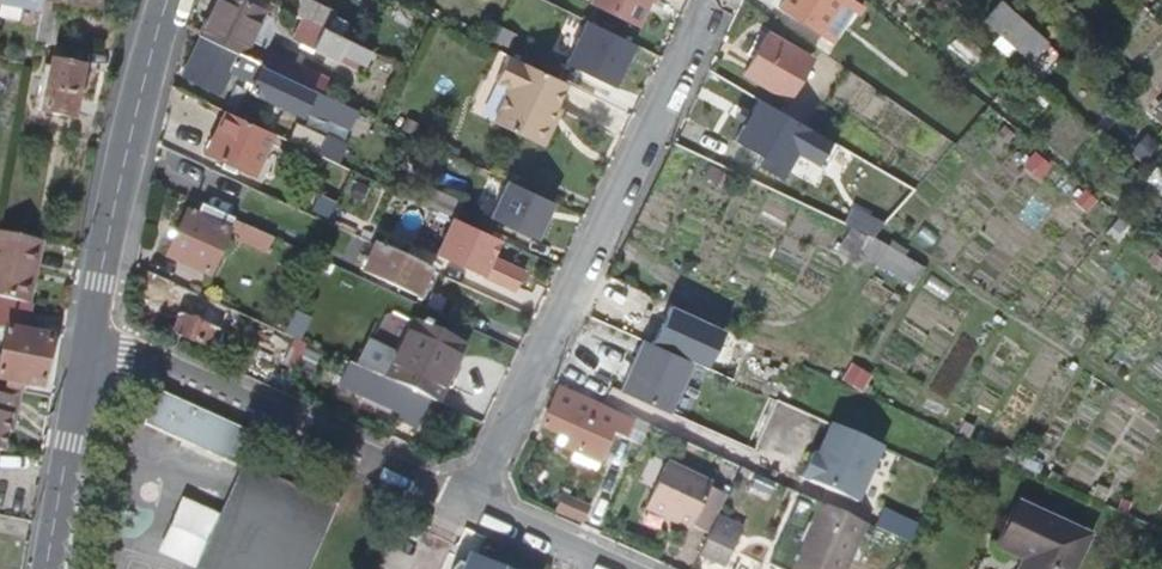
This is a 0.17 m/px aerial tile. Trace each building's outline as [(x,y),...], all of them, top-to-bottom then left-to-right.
[(42,10),(42,8),(44,0),(0,0),(0,3),(42,10)] [(263,12),(239,0),(219,0),(203,35),(286,75),(290,77),(297,63),(250,39),(263,12)] [(335,13),(309,0),(302,0),(295,13),(304,18),(325,27),(328,30),(335,13)] [(587,2),(634,26),(647,0),(588,0),(587,2)] [(838,0),(783,0),(779,6),(819,31),(838,0)] [(997,0),(989,0),(978,11),(1023,51),(1036,35),(997,0)] [(48,43),(56,10),(42,8),(42,10),(38,27),(36,40),(48,43)] [(349,19),(335,13),(328,30),(369,48),(374,37),(346,25),(349,19)] [(325,27),(304,18),(296,37),(316,46),(325,27)] [(610,90),(633,43),(585,19),(562,67),(610,90)] [(328,30),(325,27),(316,46),(316,48),(339,60),(342,53),(365,64),(372,50),(369,48),(328,30)] [(788,98),(811,57),(767,33),(744,74),(788,98)] [(286,75),(203,35),(183,75),(222,94),(234,69),(237,76),(256,84),(253,92),(304,116),(307,109),(351,131),(361,111),(290,77),(286,75)] [(72,118),(82,68),(78,68),(82,52),(56,47),(42,112),(72,118)] [(554,107),(565,83),(498,50),(469,110),(542,146),(551,124),(547,122),(553,106),(554,107)] [(1153,113),(1156,116),(1152,120),(1160,128),(1161,126),(1161,104),(1153,113)] [(553,125),(559,109),(554,107),(553,106),(547,122),(551,124),(553,125)] [(811,158),(823,135),(772,106),(757,130),(746,125),(738,141),(763,155),(758,166),(780,180),(797,151),(811,158)] [(254,174),(273,132),(226,109),(206,151),(254,174)] [(349,148),(298,123),(290,139),(341,164),(349,148)] [(1156,140),(1150,134),(1131,155),(1150,173),(1161,159),(1161,145),(1156,140)] [(543,215),(550,201),(506,181),(488,217),(535,239),(546,217),(543,215)] [(463,203),(429,187),(422,202),(453,217),(456,218),(463,203)] [(546,217),(552,203),(550,201),(543,215),(546,217)] [(231,230),(236,220),(203,205),(198,216),(188,212),(167,256),(209,276),(231,230)] [(886,221),(862,207),(851,226),(853,227),(838,250),(866,267),(870,260),(916,287),(928,267),(904,253),(906,248),(894,240),(890,245),(876,236),(886,221)] [(491,256),(499,238),(456,218),(453,217),(435,254),(514,291),(523,271),(491,256)] [(231,230),(242,235),(246,225),(236,220),(231,230)] [(275,238),(246,225),(242,235),(239,241),(267,254),(275,238)] [(42,241),(0,232),(0,300),(28,306),(42,241)] [(418,297),(431,269),(381,246),(376,243),(362,272),(418,297)] [(287,305),(298,310),(306,290),(296,286),(287,305)] [(213,350),(229,313),(179,291),(168,315),(179,320),(174,332),(213,350)] [(53,337),(45,335),(49,317),(12,310),(9,327),(7,326),(2,355),(0,355),(0,379),(42,388),(53,337)] [(313,318),(297,311),(287,334),(302,341),(313,318)] [(435,402),(462,343),(411,319),(382,378),(410,391),(435,402)] [(692,363),(645,342),(622,392),(669,413),(692,363)] [(598,463),(611,434),(623,439),(632,419),(561,386),(542,427),(567,439),(564,445),(563,447),(575,453),(598,463)] [(14,391),(6,390),(4,397),(0,397),(0,451),(1,451),(6,431),(8,419),(14,391)] [(10,432),(19,392),(14,391),(8,419),(6,431),(10,432)] [(427,426),(437,404),(435,402),(410,391),(396,423),(415,432),(420,422),(427,426)] [(148,431),(244,474),(246,470),(259,441),(163,397),(148,431)] [(884,449),(834,427),(820,459),(815,457),(804,480),(860,505),(884,449)] [(1010,447),(1006,457),(1032,469),(1034,464),(1025,460),(1027,455),(1010,447)] [(598,463),(575,453),(571,462),(594,472),(598,463)] [(717,518),(727,498),(708,489),(710,486),(664,465),(643,511),(688,531),(690,527),(709,536),(717,518)] [(336,510),(246,470),(244,474),(202,568),(309,568),(336,510)] [(1106,490),(1075,477),(1071,487),(1102,500),(1106,490)] [(589,512),(566,503),(560,518),(582,527),(589,512)] [(1091,535),(1020,503),(1001,546),(1031,560),(1027,568),(1076,568),(1091,535)] [(865,525),(819,504),(790,568),(845,568),(865,525)] [(726,567),(742,530),(717,518),(709,536),(700,555),(726,567)] [(483,560),(479,568),(501,568),(483,560)]
